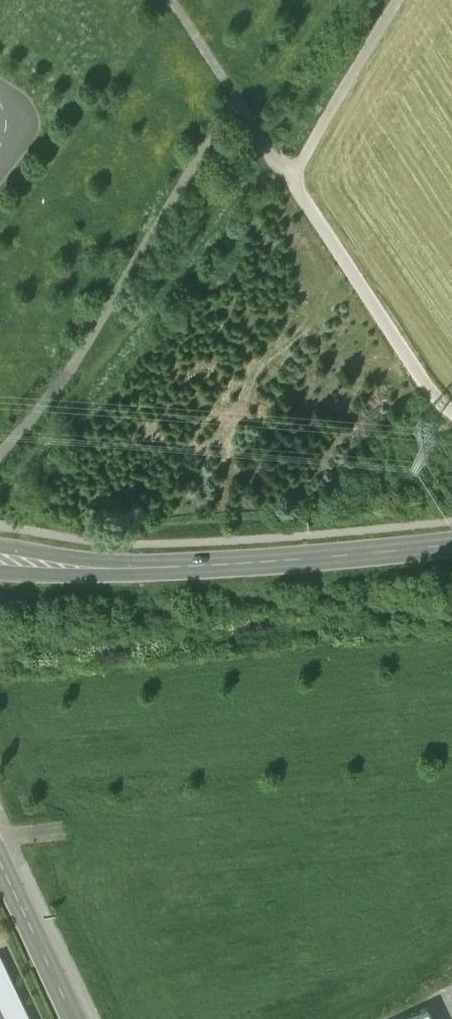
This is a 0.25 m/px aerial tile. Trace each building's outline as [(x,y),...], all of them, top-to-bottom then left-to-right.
[(0,956),(0,1018),(30,1018),(0,956)] [(409,1018),(432,1018),(428,1010),(409,1018)]
